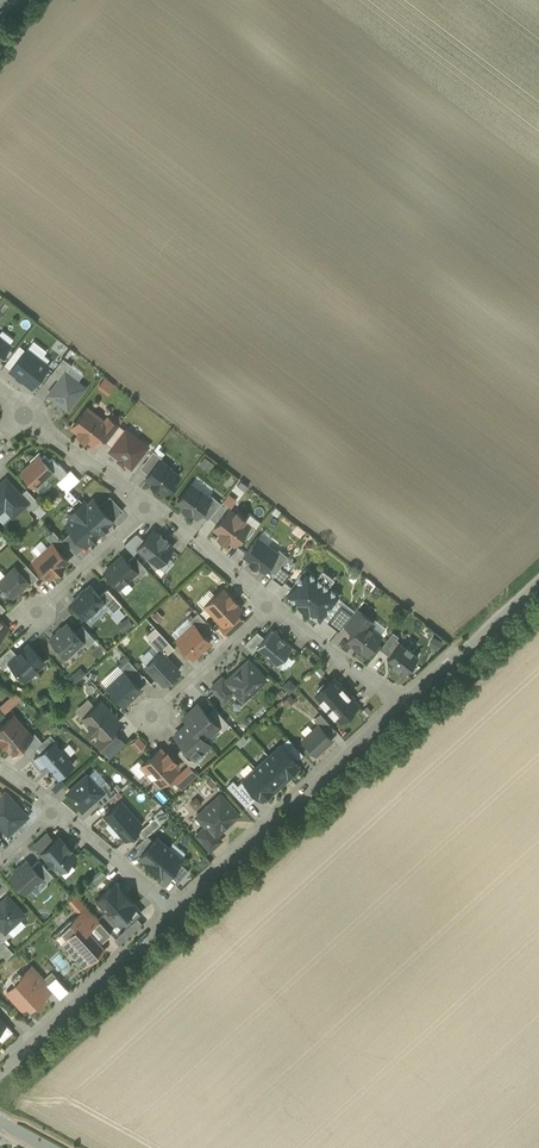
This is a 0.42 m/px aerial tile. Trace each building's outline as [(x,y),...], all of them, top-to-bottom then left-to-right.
[(0,338),(0,357),(9,345),(0,338)] [(14,352),(20,357),(25,351),(18,346),(14,352)] [(11,369),(10,370),(32,386),(48,365),(27,349),(25,351),(20,357),(11,369)] [(20,357),(14,352),(5,364),(11,369),(20,357)] [(51,373),(59,380),(65,372),(66,372),(72,364),(63,357),(51,373)] [(59,380),(49,394),(68,409),(85,387),(66,372),(65,372),(59,380)] [(107,375),(99,386),(111,394),(119,383),(107,375)] [(105,421),(87,407),(72,426),(79,431),(78,433),(85,438),(86,437),(93,442),(98,435),(107,423),(105,421)] [(107,423),(98,435),(106,441),(119,424),(109,416),(105,421),(107,423)] [(126,428),(109,450),(131,466),(148,445),(126,428)] [(162,456),(153,450),(147,458),(155,464),(160,458),(162,456)] [(207,453),(200,461),(211,470),(218,463),(207,453)] [(39,455),(21,471),(34,486),(52,470),(39,455)] [(160,458),(155,464),(145,477),(152,482),(151,484),(157,488),(158,487),(165,492),(179,474),(169,467),(170,466),(160,458)] [(75,501),(80,497),(72,488),(83,478),(74,468),(58,481),(75,501)] [(0,484),(0,511),(3,508),(11,516),(26,503),(27,502),(20,494),(6,479),(0,484)] [(191,483),(177,501),(183,506),(182,507),(189,512),(190,511),(196,516),(199,512),(210,498),(208,496),(191,483)] [(26,503),(29,505),(36,498),(27,489),(20,494),(27,502),(26,503)] [(210,498),(199,512),(208,519),(221,502),(210,493),(208,496),(210,498)] [(231,493),(227,498),(234,504),(239,499),(231,493)] [(99,505),(113,520),(123,510),(110,495),(99,505)] [(36,498),(29,505),(33,510),(40,503),(36,498)] [(93,499),(87,504),(83,500),(68,513),(72,518),(66,524),(85,545),(113,520),(99,505),(93,499)] [(227,509),(213,527),(234,543),(248,525),(227,509)] [(62,539),(76,554),(85,545),(72,530),(62,539)] [(144,540),(138,548),(158,565),(173,547),(167,542),(167,540),(161,535),(160,536),(153,530),(144,540)] [(134,554),(138,548),(144,540),(136,533),(124,544),(134,554)] [(277,552),(257,537),(244,555),(250,560),(249,561),(256,566),(257,565),(263,570),(266,566),(277,552)] [(53,543),(33,561),(49,578),(55,572),(56,573),(63,567),(62,565),(68,560),(53,543)] [(277,552),(266,566),(275,573),(281,565),(288,556),(279,549),(277,552)] [(122,555),(105,571),(119,586),(136,571),(127,561),(122,555)] [(147,568),(134,555),(127,561),(136,571),(140,576),(147,568)] [(0,579),(0,583),(12,596),(29,580),(15,565),(0,579)] [(275,573),(272,576),(282,583),(290,572),(281,565),(275,573)] [(303,607),(324,579),(319,575),(317,577),(305,568),(301,573),(295,581),(286,594),(297,602),(297,603),(303,607)] [(328,583),(324,579),(303,607),(308,611),(320,620),(339,594),(327,585),(328,583)] [(90,585),(71,602),(85,617),(103,600),(104,600),(99,595),(90,585)] [(122,604),(107,588),(99,595),(104,600),(103,600),(113,611),(122,604)] [(223,589),(206,605),(223,624),(236,612),(240,608),(235,602),(236,601),(229,594),(228,595),(223,589)] [(341,604),(328,621),(339,630),(344,624),(352,613),(341,604)] [(352,613),(344,624),(354,632),(363,621),(368,625),(372,620),(356,607),(352,613)] [(212,627),(198,612),(189,619),(193,624),(194,623),(204,635),(212,627)] [(243,620),(236,612),(223,624),(220,626),(228,635),(243,620)] [(354,632),(348,639),(353,643),(358,647),(366,653),(380,635),(368,625),(363,621),(354,632)] [(67,622),(50,638),(66,655),(83,640),(75,631),(67,622)] [(193,624),(177,639),(193,657),(210,641),(204,635),(194,623),(193,624)] [(95,638),(82,624),(75,631),(83,640),(87,645),(95,638)] [(264,637),(256,647),(257,647),(277,664),(292,646),(271,629),(264,637)] [(252,653),(257,647),(256,647),(264,637),(257,631),(244,644),(252,653)] [(380,648),(389,655),(400,641),(396,638),(399,635),(393,631),(380,648)] [(161,651),(165,655),(174,647),(159,632),(149,641),(159,652),(161,651)] [(389,655),(387,658),(393,662),(392,663),(398,668),(398,667),(405,672),(418,655),(412,650),(412,649),(406,644),(405,645),(400,641),(389,655)] [(44,660),(29,643),(17,654),(9,661),(10,662),(24,678),(44,660)] [(0,655),(0,663),(4,667),(10,662),(9,661),(17,654),(10,646),(0,655)] [(159,652),(146,665),(152,671),(150,673),(156,679),(158,677),(164,684),(179,670),(165,655),(161,651),(159,652)] [(143,675),(128,659),(120,667),(124,671),(124,670),(135,682),(143,675)] [(225,680),(225,681),(234,690),(243,700),(248,695),(251,694),(256,690),(257,687),(266,679),(248,659),(225,680)] [(124,671),(107,686),(124,703),(140,688),(135,682),(124,670),(124,671)] [(225,680),(222,676),(211,686),(224,700),(234,690),(225,681),(225,680)] [(333,677),(316,693),(320,698),(319,699),(325,706),(326,705),(329,708),(328,709),(334,716),(335,715),(340,720),(357,703),(350,695),(351,693),(343,684),(341,686),(333,677)] [(116,720),(97,699),(81,714),(100,735),(116,720)] [(208,714),(198,703),(183,716),(188,721),(189,721),(204,738),(217,726),(218,725),(208,714)] [(229,723),(215,707),(208,714),(218,725),(217,726),(222,730),(229,723)] [(334,728),(320,712),(314,718),(319,724),(328,734),(334,728)] [(0,731),(0,737),(13,752),(34,734),(18,715),(0,731)] [(204,738),(189,721),(188,721),(175,734),(184,745),(195,756),(195,755),(209,743),(204,738)] [(319,724),(302,739),(315,753),(332,738),(328,734),(319,724)] [(303,753),(288,737),(281,743),(296,760),(303,753)] [(55,738),(39,753),(59,775),(75,761),(55,738)] [(281,743),(269,755),(286,773),(298,762),(296,760),(281,743)] [(195,756),(184,745),(177,751),(189,764),(192,767),(199,760),(195,755),(195,756)] [(165,754),(160,748),(142,764),(148,770),(146,772),(152,778),(154,777),(160,783),(177,767),(172,761),(174,759),(168,752),(165,754)] [(269,755),(255,767),(273,785),(286,773),(269,755)] [(189,764),(174,778),(182,787),(197,773),(192,767),(189,764)] [(255,767),(243,778),(248,784),(258,794),(260,796),(273,785),(255,767)] [(86,772),(66,791),(82,808),(102,789),(86,772)] [(215,781),(211,776),(207,780),(211,785),(215,781)] [(258,794),(248,784),(243,778),(237,784),(233,779),(227,785),(246,805),(258,794)] [(8,833),(27,815),(15,802),(13,804),(3,793),(0,796),(0,825),(8,833)] [(220,794),(211,802),(208,803),(204,807),(203,809),(197,815),(206,824),(215,834),(216,833),(238,813),(220,794)] [(142,824),(120,800),(111,809),(109,809),(105,812),(105,816),(108,820),(110,820),(126,838),(142,824)] [(155,816),(139,830),(144,837),(147,834),(160,822),(155,816)] [(215,834),(206,824),(196,833),(210,848),(221,838),(216,833),(215,834)] [(42,852),(54,840),(47,832),(31,847),(39,855),(42,852)] [(144,837),(135,844),(143,851),(153,839),(147,834),(144,837)] [(59,870),(75,855),(69,848),(70,847),(65,842),(65,843),(58,836),(54,840),(42,852),(59,870)] [(143,851),(140,855),(152,866),(173,841),(168,846),(156,836),(143,851)] [(173,841),(152,866),(165,876),(168,872),(178,860),(181,857),(169,847),(173,841)] [(53,874),(39,859),(32,865),(42,876),(41,876),(46,881),(53,874)] [(32,865),(27,860),(10,875),(25,891),(41,876),(42,876),(32,865)] [(188,869),(178,860),(168,872),(178,881),(188,869)] [(96,884),(91,879),(86,884),(91,889),(96,884)] [(107,910),(125,893),(115,881),(96,898),(107,910)] [(136,904),(125,893),(107,910),(117,921),(136,904)] [(0,902),(0,926),(5,931),(7,929),(24,913),(7,895),(0,902)] [(95,922),(83,908),(71,920),(76,925),(80,921),(87,929),(95,922)] [(127,915),(122,920),(127,925),(132,920),(127,915)] [(76,925),(73,928),(73,929),(62,939),(70,948),(75,943),(81,950),(76,954),(84,963),(95,953),(96,953),(104,947),(87,929),(80,921),(76,925)] [(1,937),(3,940),(11,933),(7,929),(5,931),(0,926),(0,936),(1,937)] [(1,937),(0,938),(0,950),(6,957),(13,951),(3,940),(1,937)] [(59,968),(66,964),(61,953),(53,957),(59,968)] [(44,979),(31,965),(25,970),(38,984),(44,979)] [(38,984),(25,970),(22,974),(19,976),(19,980),(15,983),(7,991),(17,1002),(21,998),(30,1007),(43,995),(40,992),(43,989),(38,984)] [(19,971),(11,978),(15,983),(19,980),(19,976),(22,974),(19,971)]
